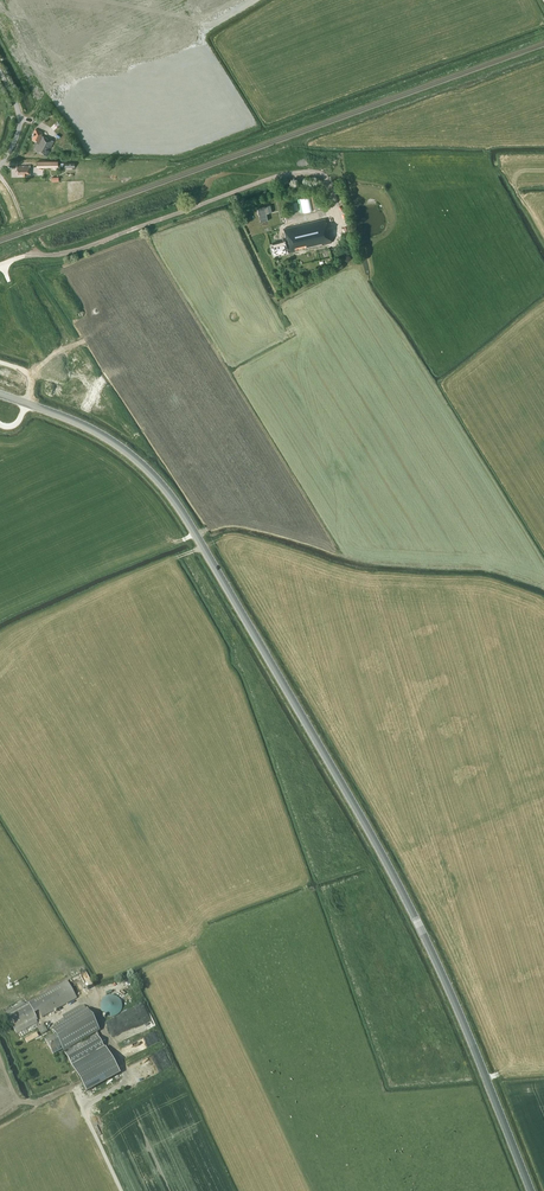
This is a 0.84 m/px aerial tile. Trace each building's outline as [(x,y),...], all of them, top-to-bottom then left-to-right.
[(60,121),(54,126),(57,129),(63,124),(60,121)] [(34,150),(47,156),(54,142),(41,136),(42,133),(35,130),(32,134),(34,135),(32,139),(38,142),(34,150)] [(30,174),(29,165),(16,165),(17,173),(23,173),(23,175),(27,175),(27,174),(30,174)] [(268,197),(237,208),(248,233),(277,222),(268,197)] [(334,241),(328,218),(286,228),(290,244),(287,245),(286,242),(275,245),(277,253),(288,250),(291,249),(292,252),(299,250),(298,248),(324,241),(325,244),(334,241)] [(23,1002),(4,1012),(8,1018),(16,1034),(37,1023),(36,1020),(37,1019),(38,1019),(34,1013),(39,1011),(40,1013),(42,1017),(76,998),(67,981),(39,996),(36,998),(28,1002),(25,1004),(23,1002)] [(114,996),(111,996),(108,996),(105,998),(103,1000),(101,1002),(101,1005),(101,1008),(101,1011),(103,1014),(105,1016),(108,1017),(111,1017),(114,1017),(117,1016),(119,1014),(121,1011),(122,1008),(122,1005),(121,1002),(119,1000),(117,998),(114,996)] [(87,1008),(81,1006),(77,1008),(62,1017),(63,1019),(58,1022),(59,1024),(51,1029),(55,1035),(45,1041),(53,1054),(63,1049),(88,1092),(120,1073),(105,1047),(97,1033),(70,1049),(70,1048),(100,1031),(87,1008)] [(117,1038),(137,1029),(131,1015),(125,1018),(123,1014),(109,1020),(117,1038)] [(37,1027),(42,1034),(48,1030),(42,1023),(37,1027)] [(155,1032),(155,1034),(151,1037),(151,1038),(147,1040),(150,1045),(161,1040),(157,1031),(155,1032)] [(162,1069),(172,1065),(165,1049),(138,1061),(143,1071),(138,1073),(141,1079),(149,1076),(147,1071),(148,1071),(146,1066),(153,1063),(156,1069),(161,1067),(162,1069)]
